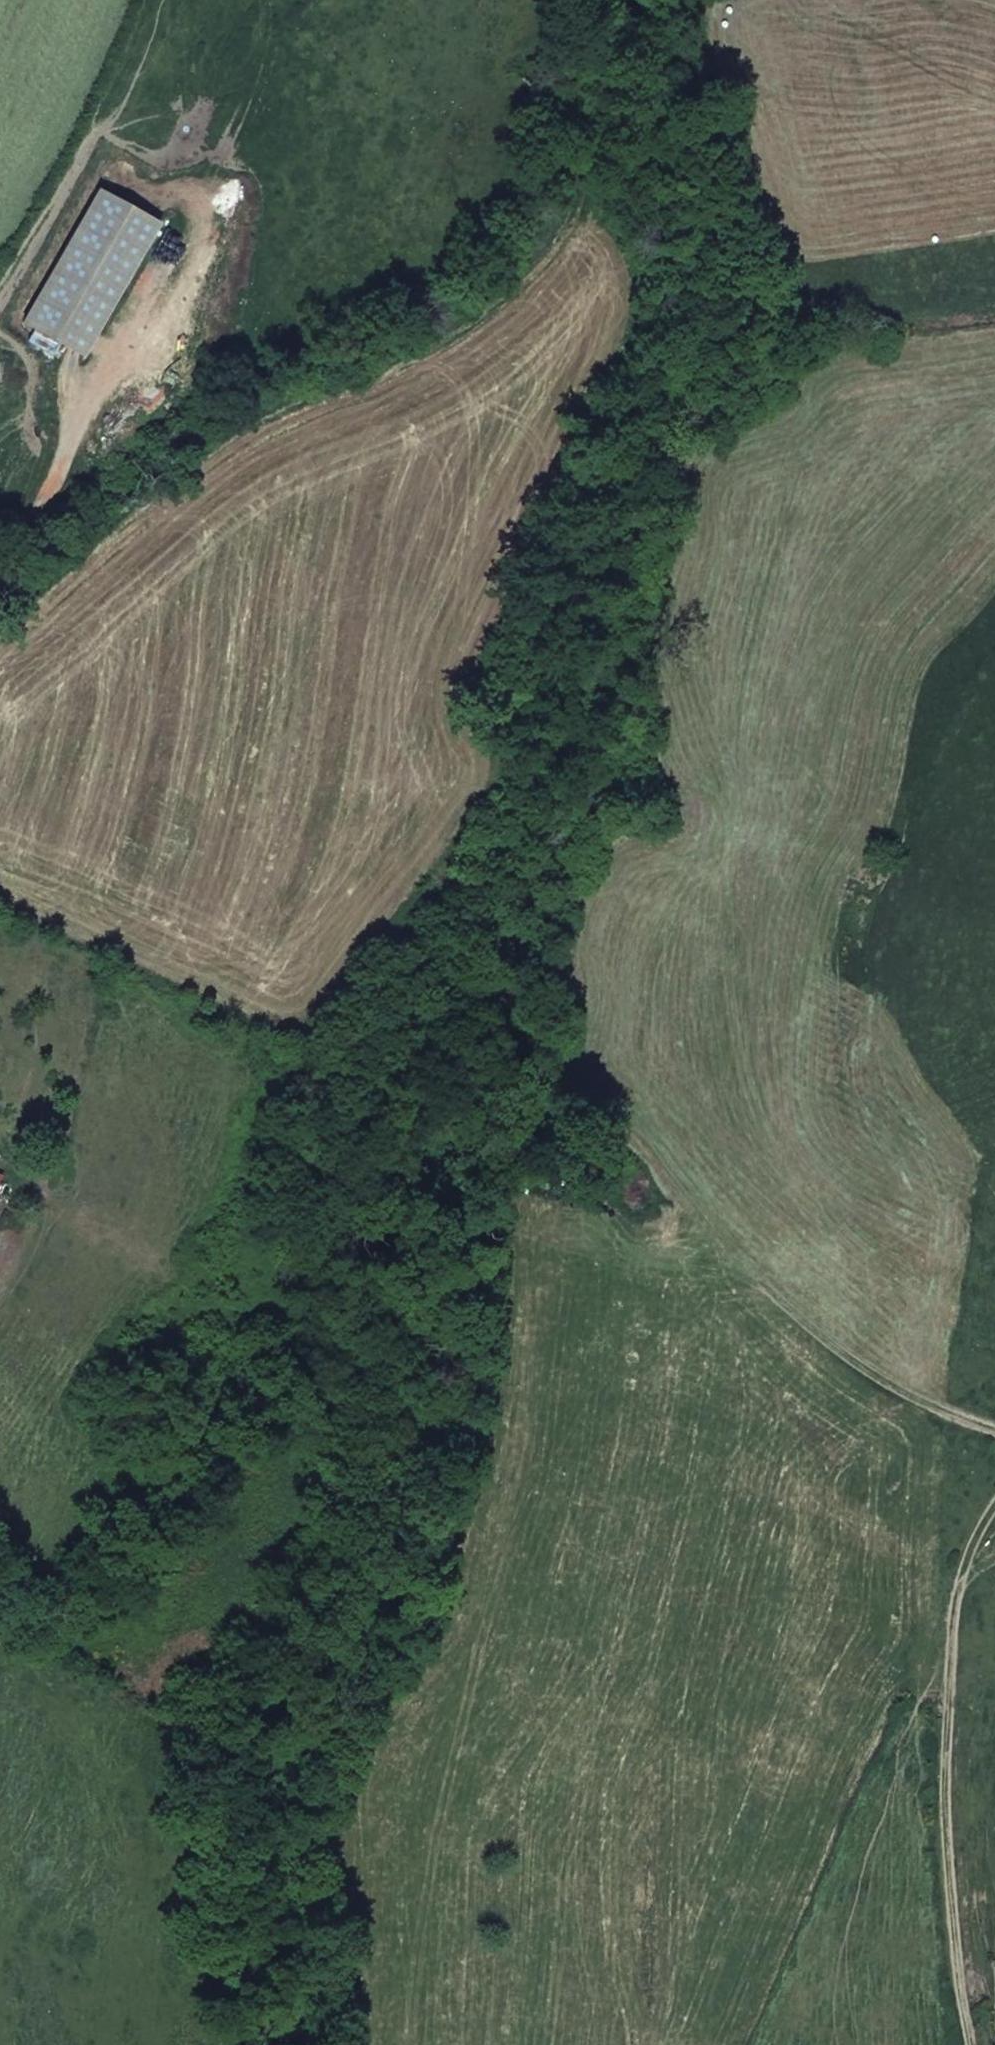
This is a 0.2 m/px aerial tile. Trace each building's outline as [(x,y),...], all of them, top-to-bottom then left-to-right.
[(110,195),(38,328),(98,361),(171,228),(110,195)]
